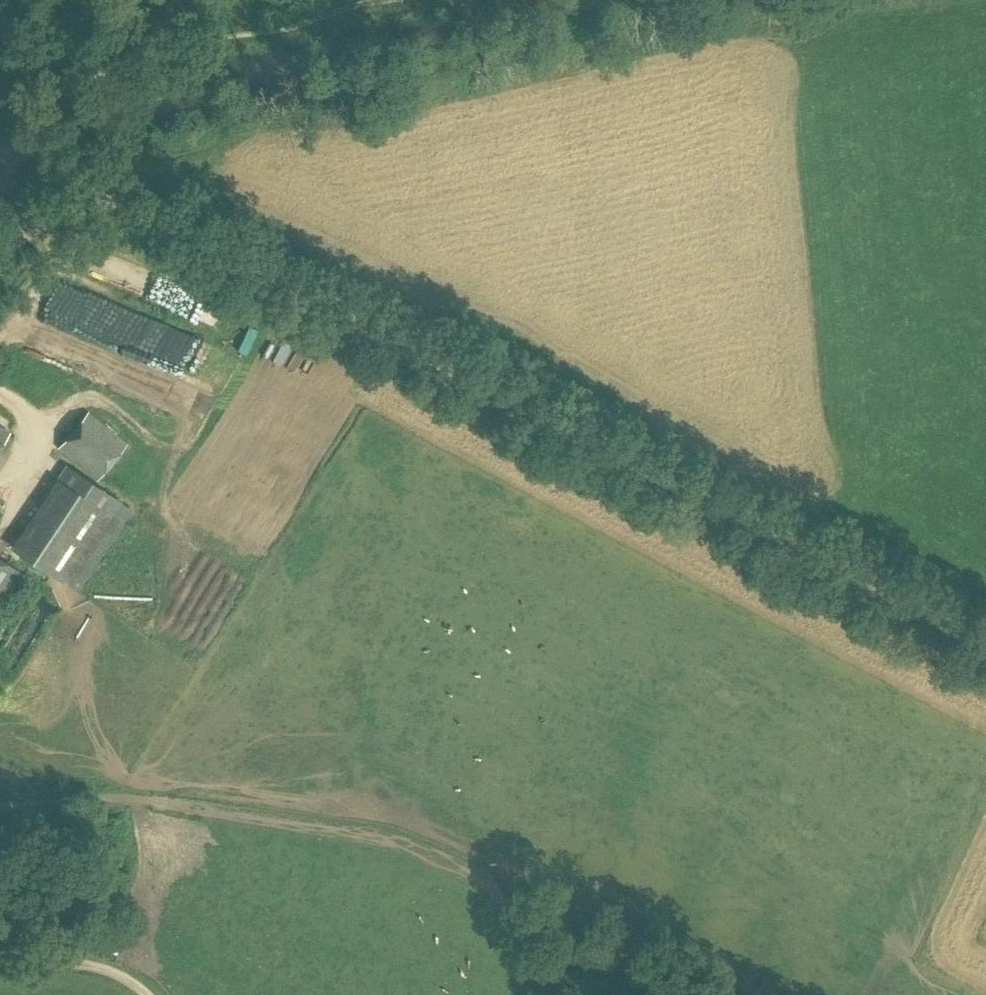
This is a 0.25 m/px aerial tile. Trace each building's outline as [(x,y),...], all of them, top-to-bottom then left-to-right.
[(97,481),(127,444),(88,411),(57,448),(97,481)] [(0,426),(0,449),(11,433),(0,426)] [(65,585),(121,501),(66,465),(10,548),(65,585)] [(21,572),(0,558),(0,604),(21,572)]
